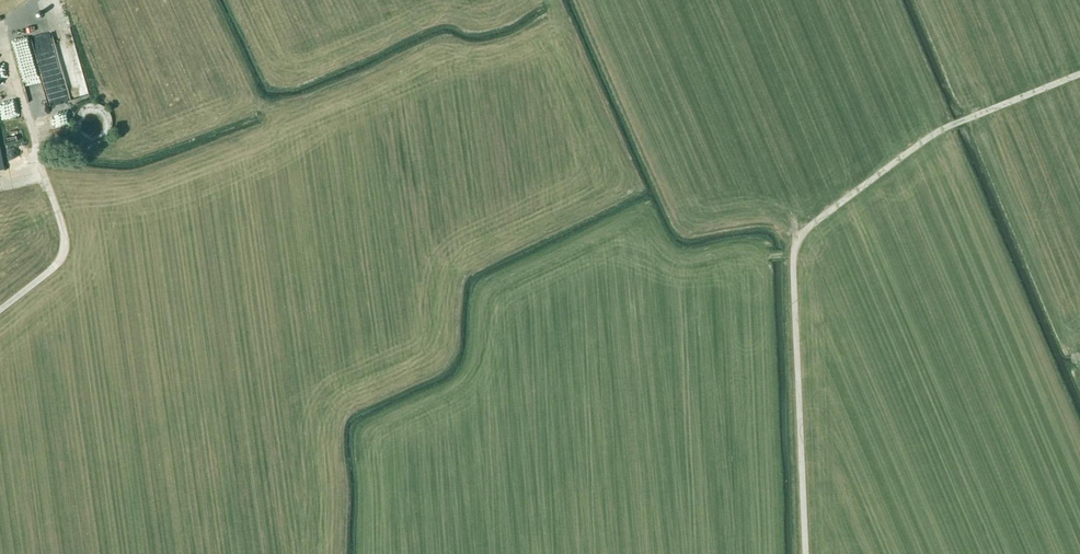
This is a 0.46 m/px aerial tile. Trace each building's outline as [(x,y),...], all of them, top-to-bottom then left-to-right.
[(86,81),(82,64),(64,69),(70,97),(89,93),(88,88),(81,90),(80,85),(81,85),(81,83),(86,81)] [(108,135),(110,132),(111,129),(113,125),(113,120),(112,116),(111,113),(108,110),(106,107),(103,105),(100,104),(96,103),(92,102),(87,103),(83,105),(79,108),(76,112),(74,116),(73,120),(73,124),(74,128),(76,132),(78,135),(81,138),(84,140),(87,141),(90,142),(94,142),(97,142),(102,140),(105,138),(108,135)]
